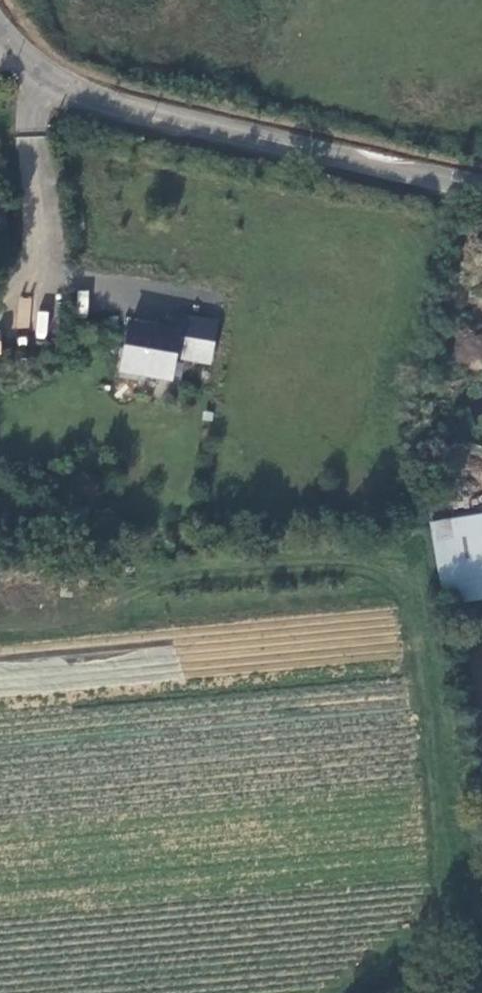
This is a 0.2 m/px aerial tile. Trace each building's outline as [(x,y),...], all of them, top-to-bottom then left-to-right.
[(218,327),(127,315),(119,372),(174,380),(177,359),(213,364),(218,327)] [(448,605),(481,600),(481,515),(430,524),(443,606),(448,605)]
